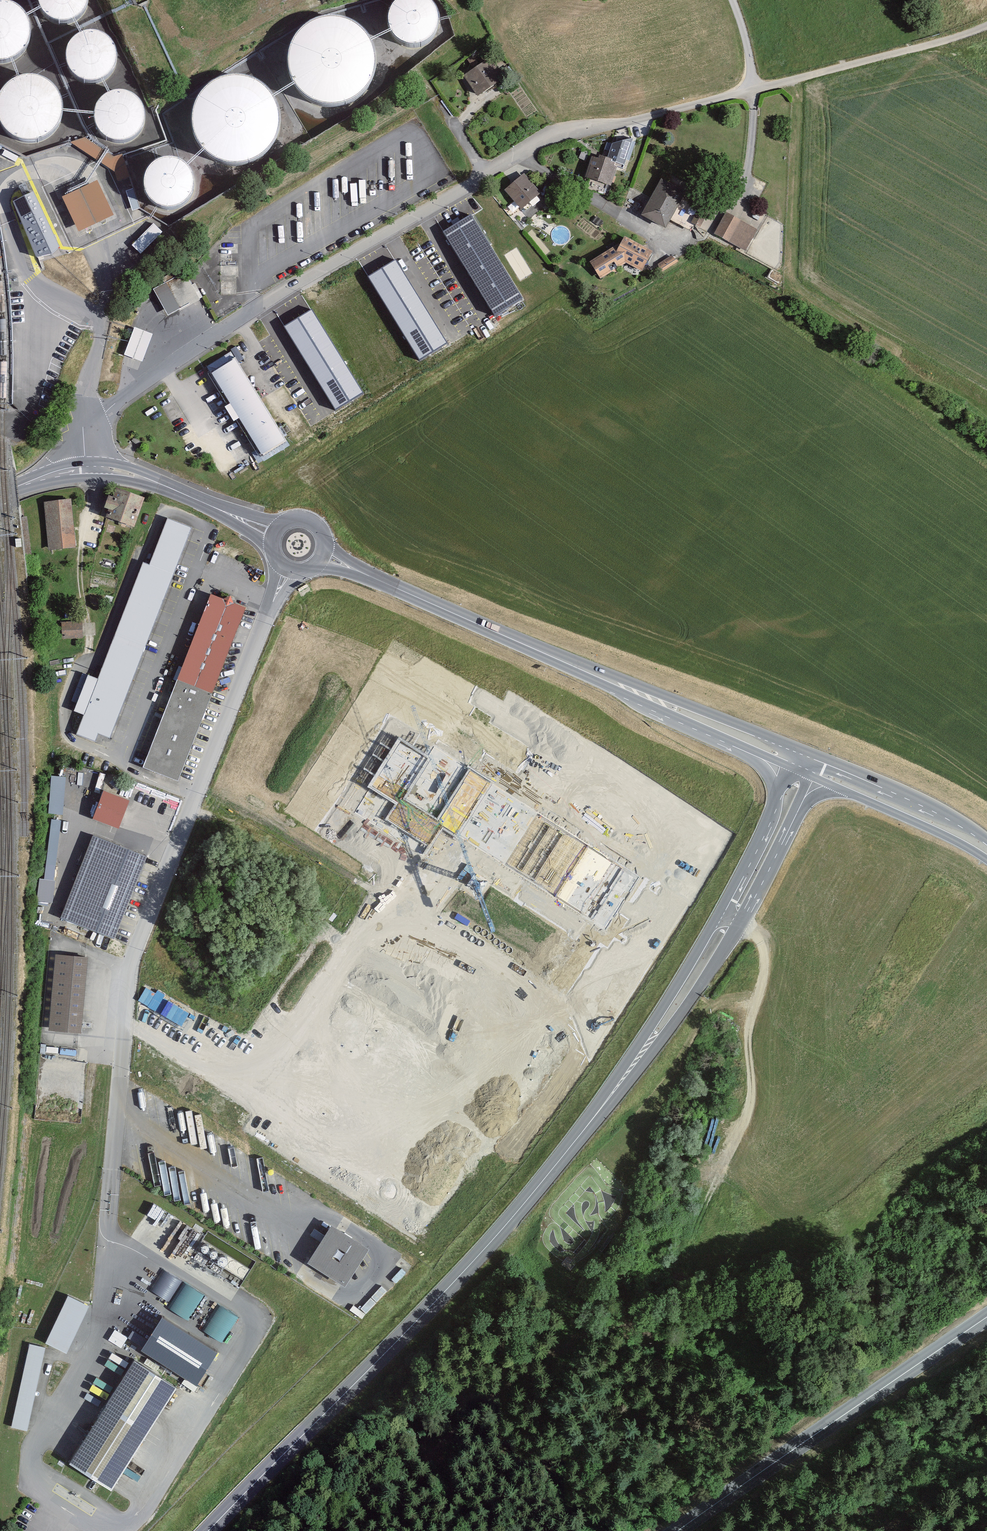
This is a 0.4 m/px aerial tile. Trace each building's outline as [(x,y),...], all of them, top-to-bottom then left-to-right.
[(36,7),(43,19),(54,25),(66,26),(77,21),(83,13),(86,2),(85,0),(36,0),(36,7)] [(389,15),(387,23),(388,32),(391,39),(397,45),(404,49),(413,50),(421,49),(428,45),(433,39),(437,31),(437,23),(435,15),(430,8),(424,3),(416,0),(408,1),(400,3),(393,8),(389,15)] [(3,65),(12,62),(20,56),(25,48),(28,39),(27,29),(24,20),(18,13),(10,8),(0,5),(0,65),(3,65)] [(297,37),(290,50),(287,64),(288,78),(295,91),(305,102),(318,108),(332,110),(346,107),(359,99),(368,89),(373,75),(374,61),(370,47),(362,36),(350,27),(337,23),(322,23),(309,28),(297,37)] [(99,38),(85,36),(71,44),(65,56),(65,68),(71,79),(82,85),(95,86),(105,81),(112,73),(114,63),(113,54),(108,45),(99,38)] [(503,75),(491,57),(464,73),(476,92),(503,75)] [(201,96),(193,108),(190,122),(192,137),(198,150),(208,160),(221,166),(236,168),(250,165),(262,158),(272,147),(277,134),(277,119),(274,106),(265,94),(254,85),(240,81),(226,81),(212,87),(201,96)] [(3,95),(0,101),(0,125),(6,133),(14,140),(24,143),(34,142),(43,139),(50,133),(56,125),(58,116),(58,106),(54,98),(48,90),(40,85),(31,82),(20,83),(11,88),(3,95)] [(127,97),(113,96),(99,103),(93,115),(93,127),(99,138),(110,145),(123,146),(133,140),(140,133),(142,122),(141,113),(136,104),(127,97)] [(82,135),(75,145),(97,159),(104,149),(82,135)] [(598,158),(592,156),(584,177),(611,186),(617,166),(623,168),(633,138),(612,143),(607,157),(599,155),(598,158)] [(117,180),(127,177),(122,152),(103,156),(106,170),(114,168),(117,180)] [(176,160),(164,159),(152,164),(145,173),(142,185),(146,196),(154,205),(166,209),(178,207),(187,200),(192,189),(192,177),(186,166),(176,160)] [(542,198),(525,174),(502,190),(520,214),(542,198)] [(685,191),(661,178),(641,214),(665,228),(685,191)] [(114,215),(98,180),(62,196),(79,232),(114,215)] [(33,191),(13,201),(36,257),(52,254),(59,245),(33,191)] [(691,222),(700,227),(708,211),(699,207),(691,222)] [(757,229),(726,212),(714,233),(746,250),(757,229)] [(456,224),(444,232),(495,316),(523,299),(472,215),(459,222),(456,224)] [(141,253),(162,231),(153,222),(131,244),(141,253)] [(621,242),(590,261),(600,279),(626,263),(642,271),(653,250),(625,236),(621,242)] [(672,255),(658,264),(660,272),(679,261),(672,255)] [(384,266),(368,276),(419,360),(447,343),(395,259),(384,266)] [(153,288),(167,315),(199,298),(185,272),(153,288)] [(294,320),(284,326),(335,410),(364,393),(312,309),(311,310),(294,320)] [(124,354),(142,361),(153,334),(135,327),(124,354)] [(287,440),(235,358),(210,373),(262,456),(287,440)] [(145,497),(116,487),(113,496),(108,495),(104,507),(108,509),(105,517),(134,527),(145,497)] [(72,499),(44,502),(49,550),(77,548),(72,499)] [(110,738),(192,527),(168,517),(150,565),(143,562),(98,679),(88,675),(74,711),(84,715),(76,734),(95,741),(98,733),(110,738)] [(244,609),(209,596),(142,769),(177,782),(244,609)] [(83,638),(82,620),(61,622),(62,639),(83,638)] [(640,876),(400,738),(368,787),(395,803),(385,820),(428,846),(443,827),(604,935),(640,876)] [(48,814),(63,815),(66,777),(51,776),(48,814)] [(128,803),(102,793),(92,820),(117,830),(128,803)] [(61,821),(51,819),(44,879),(39,878),(36,901),(53,903),(56,881),(54,881),(61,821)] [(146,857),(93,836),(60,918),(113,939),(146,857)] [(87,958),(55,955),(49,1030),(80,1033),(87,958)] [(368,1249),(331,1226),(307,1264),(345,1287),(368,1249)] [(185,1282),(170,1307),(190,1320),(206,1294),(185,1282)] [(45,1344),(66,1354),(89,1306),(68,1296),(45,1344)] [(217,1304),(204,1332),(226,1342),(239,1314),(217,1304)] [(141,1351),(197,1386),(218,1353),(162,1318),(141,1351)] [(122,1346),(128,1336),(116,1328),(109,1338),(122,1346)] [(11,1428),(27,1431),(45,1348),(30,1345),(11,1428)] [(175,1385),(132,1358),(67,1463),(109,1489),(175,1385)]
